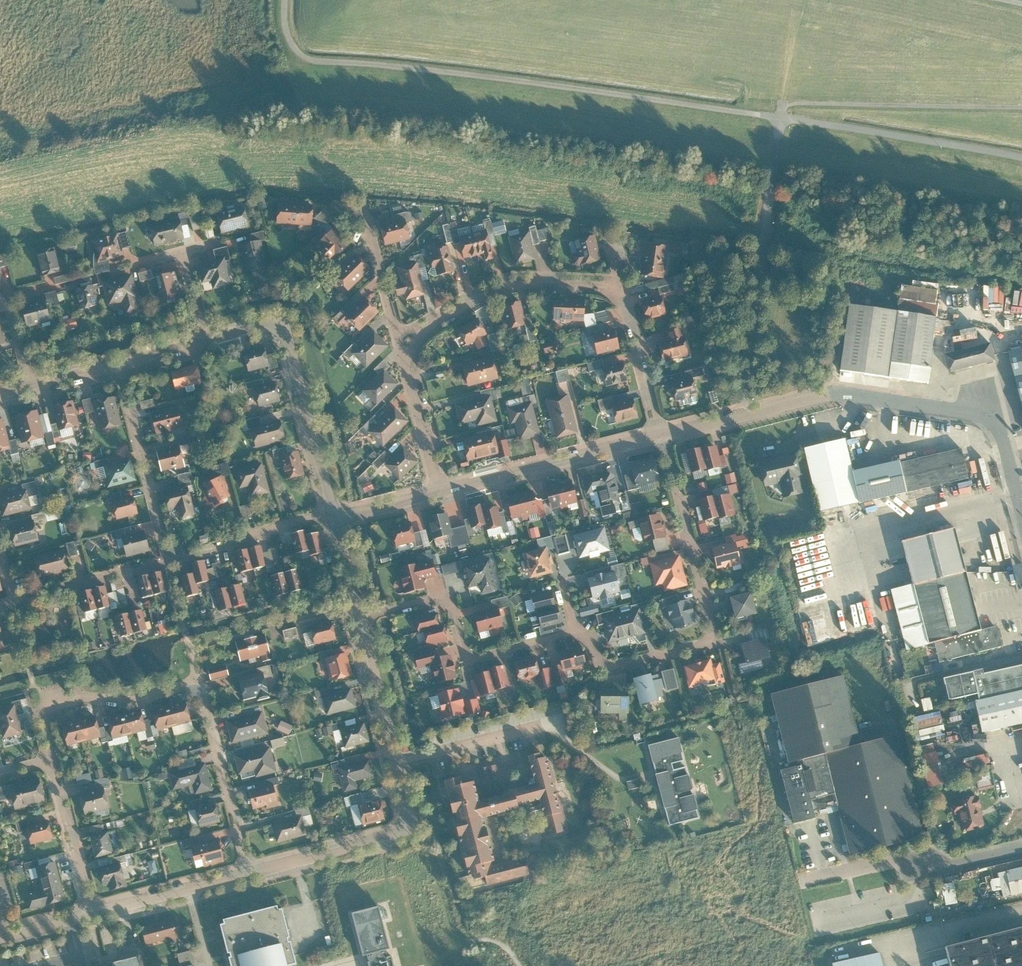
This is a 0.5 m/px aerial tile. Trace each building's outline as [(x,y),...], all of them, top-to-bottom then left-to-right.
[(402,210),(400,203),(392,205),(394,213),(402,210)] [(312,205),(276,204),(275,223),(312,225),(312,205)] [(217,212),(223,234),(250,227),(245,206),(236,208),(235,206),(228,207),(229,210),(217,212)] [(332,219),(323,210),(314,218),(323,227),(332,219)] [(392,216),(393,221),(404,219),(405,222),(412,221),(410,213),(405,212),(392,216)] [(201,229),(198,217),(191,218),(194,231),(201,229)] [(181,218),(151,225),(155,247),(185,240),(185,238),(191,237),(187,219),(181,220),(181,218)] [(393,221),(379,225),(385,246),(410,240),(405,222),(404,219),(393,221)] [(483,223),(485,230),(486,230),(488,236),(494,234),(490,221),(483,223)] [(448,224),(442,226),(447,243),(453,242),(450,231),(448,224)] [(540,244),(536,226),(529,227),(534,245),(540,244)] [(350,243),(335,227),(328,233),(316,244),(317,245),(331,261),(350,243)] [(316,244),(328,233),(323,229),(308,243),(313,248),(317,245),(316,244)] [(457,229),(450,231),(453,242),(453,245),(460,243),(458,237),(459,237),(457,229)] [(485,230),(472,233),(478,256),(483,254),(485,261),(493,259),(488,236),(486,230),(485,230)] [(251,235),(253,243),(262,241),(266,239),(264,231),(251,235)] [(536,259),(529,232),(508,237),(515,265),(536,259)] [(127,233),(118,235),(122,249),(131,247),(127,233)] [(478,256),(472,233),(459,237),(458,237),(460,243),(464,259),(478,256)] [(118,235),(118,234),(91,241),(95,254),(97,264),(110,261),(124,257),(122,249),(118,235)] [(602,260),(596,235),(574,241),(577,253),(573,254),(572,256),(574,265),(576,267),(602,260)] [(269,267),(262,241),(253,243),(241,246),(248,272),(269,267)] [(455,272),(448,246),(440,248),(438,243),(426,247),(431,269),(435,268),(437,276),(455,272)] [(664,279),(669,247),(645,243),(641,276),(664,279)] [(77,244),(65,247),(66,255),(78,252),(77,244)] [(214,251),(217,260),(225,258),(226,261),(231,260),(228,247),(214,251)] [(62,272),(56,248),(36,253),(42,277),(62,272)] [(8,265),(6,254),(0,255),(0,268),(8,265)] [(97,264),(95,254),(94,259),(94,266),(96,275),(110,272),(110,261),(97,264)] [(347,292),(370,269),(356,254),(338,272),(333,277),(335,280),(347,292)] [(413,256),(415,263),(417,263),(419,270),(425,268),(422,254),(413,256)] [(217,260),(198,265),(203,284),(211,282),(214,290),(233,285),(226,261),(225,258),(217,260)] [(419,270),(417,263),(415,263),(397,268),(401,283),(394,285),(397,296),(404,295),(405,300),(425,295),(419,270)] [(331,284),(335,280),(333,277),(338,272),(335,268),(325,278),(331,284)] [(154,279),(152,271),(140,275),(142,282),(154,279)] [(102,282),(112,279),(110,272),(96,275),(99,288),(103,287),(102,282)] [(112,279),(102,282),(103,287),(108,306),(122,303),(125,317),(142,313),(138,299),(139,299),(133,274),(112,279)] [(69,282),(68,275),(54,278),(56,285),(69,282)] [(161,293),(158,294),(161,306),(180,303),(179,296),(182,296),(178,276),(158,279),(161,293)] [(77,280),(79,289),(93,286),(90,277),(77,280)] [(657,282),(659,288),(674,284),(675,284),(673,278),(657,282)] [(915,279),(914,283),(940,289),(941,284),(915,279)] [(674,284),(659,288),(660,295),(675,291),(674,284)] [(79,289),(75,290),(80,310),(99,306),(94,286),(93,286),(79,289)] [(59,305),(56,292),(46,294),(47,300),(51,299),(53,307),(59,305)] [(358,331),(378,313),(364,297),(347,313),(344,317),(346,319),(358,331)] [(662,297),(642,302),(647,321),(667,316),(662,297)] [(585,300),(555,299),(554,321),(584,322),(585,300)] [(897,313),(851,308),(840,373),(929,385),(940,305),(899,299),(897,313)] [(45,300),(22,306),(28,328),(51,322),(45,300)] [(524,316),(520,302),(500,307),(507,331),(525,326),(526,325),(524,316)] [(338,326),(346,319),(344,317),(347,313),(342,308),(331,319),(338,326)] [(607,311),(594,314),(597,325),(603,324),(610,322),(607,311)] [(529,315),(524,316),(526,325),(525,326),(526,330),(533,328),(529,315)] [(67,328),(79,327),(78,317),(66,318),(67,328)] [(487,335),(476,320),(458,331),(467,347),(474,343),(478,350),(488,344),(483,338),(487,335)] [(588,338),(592,337),(592,335),(605,332),(603,324),(597,325),(586,329),(588,338)] [(664,363),(690,356),(682,328),(667,332),(669,340),(659,343),(664,363)] [(605,332),(592,335),(592,337),(597,356),(620,351),(615,329),(605,332)] [(366,369),(388,347),(374,332),(358,348),(351,354),(353,356),(366,369)] [(500,351),(496,334),(487,336),(491,353),(500,351)] [(558,351),(556,343),(544,345),(546,353),(558,351)] [(351,354),(358,348),(354,344),(344,353),(349,359),(353,356),(351,354)] [(945,357),(950,374),(997,363),(992,345),(945,357)] [(262,347),(241,352),(247,373),(268,367),(265,357),(262,347)] [(1021,399),(1021,351),(1011,353),(1021,399)] [(274,354),(265,357),(268,367),(268,370),(277,368),(274,354)] [(492,357),(462,365),(468,387),(498,380),(492,357)] [(602,368),(604,367),(602,361),(587,364),(589,373),(602,369),(602,368)] [(628,382),(623,363),(604,367),(602,368),(602,369),(607,387),(628,382)] [(182,370),(170,373),(174,391),(185,389),(186,393),(194,390),(193,386),(200,384),(195,365),(181,369),(182,370)] [(685,372),(687,379),(693,377),(693,379),(705,376),(702,368),(685,372)] [(398,385),(383,370),(362,392),(363,393),(358,397),(365,404),(369,400),(376,406),(398,385)] [(569,371),(557,374),(559,385),(572,382),(569,371)] [(693,379),(693,377),(687,379),(672,382),(677,403),(688,400),(689,404),(691,406),(697,405),(698,403),(697,398),(698,397),(693,379)] [(253,388),(263,385),(261,380),(245,384),(246,391),(253,389),(253,388)] [(258,408),(279,403),(274,382),(263,385),(253,388),(253,389),(258,408)] [(480,392),(482,398),(490,396),(491,401),(497,400),(493,389),(480,392)] [(719,403),(716,391),(710,393),(713,404),(719,403)] [(578,434),(568,395),(546,400),(556,440),(578,434)] [(482,398),(455,405),(460,426),(476,422),(477,427),(497,423),(491,401),(490,396),(482,398)] [(520,400),(521,406),(532,403),(532,405),(537,404),(535,396),(520,400)] [(92,403),(95,403),(94,398),(83,401),(86,415),(95,413),(92,403)] [(122,426),(115,398),(95,403),(92,403),(95,413),(100,432),(122,426)] [(612,405),(614,404),(613,398),(598,402),(601,413),(613,410),(612,405)] [(142,401),(143,407),(156,404),(154,399),(142,401)] [(638,419),(634,400),(614,404),(612,405),(613,410),(617,424),(638,419)] [(80,427),(74,401),(54,406),(58,424),(60,431),(80,427)] [(532,405),(532,403),(521,406),(507,409),(511,425),(515,424),(520,442),(540,436),(532,405)] [(176,407),(149,413),(154,435),(183,428),(181,417),(179,418),(176,407)] [(382,448),(408,422),(394,407),(378,424),(368,433),(369,435),(382,448)] [(45,439),(38,411),(14,417),(22,445),(45,439)] [(248,430),(249,430),(249,428),(261,425),(259,418),(245,421),(248,430)] [(368,433),(378,424),(372,418),(359,431),(366,438),(369,435),(368,433)] [(3,420),(0,420),(0,452),(9,450),(10,449),(9,442),(3,420)] [(255,450),(285,441),(279,420),(261,425),(249,428),(249,430),(255,450)] [(60,431),(58,424),(51,426),(53,433),(54,439),(62,437),(60,431)] [(54,439),(53,433),(45,434),(49,447),(56,446),(54,439)] [(498,460),(511,458),(507,441),(496,444),(494,434),(462,441),(467,462),(497,455),(498,460)] [(195,435),(179,439),(181,447),(197,443),(195,435)] [(16,440),(9,442),(10,449),(9,450),(11,456),(19,454),(16,440)] [(845,443),(802,453),(817,518),(967,483),(960,452),(853,477),(845,443)] [(169,451),(155,453),(159,473),(174,469),(175,470),(184,469),(182,457),(180,457),(178,447),(169,449),(169,451)] [(418,463),(403,448),(384,467),(399,482),(418,463)] [(715,448),(701,452),(705,471),(706,473),(721,468),(715,448)] [(278,457),(286,455),(285,449),(271,452),(273,459),(278,458),(278,457)] [(701,452),(700,449),(685,453),(690,474),(705,471),(701,452)] [(284,481),(304,476),(298,452),(286,455),(278,457),(278,458),(284,481)] [(390,458),(385,452),(372,465),(377,470),(390,458)] [(804,494),(794,456),(758,465),(765,488),(779,485),(783,499),(804,494)] [(103,467),(109,466),(108,460),(95,463),(96,470),(103,469),(103,467)] [(137,482),(131,460),(109,466),(103,467),(103,469),(108,489),(137,482)] [(661,482),(656,460),(631,466),(633,475),(637,489),(638,488),(661,482)] [(261,463),(233,470),(238,490),(247,488),(250,498),(269,493),(261,463)] [(987,469),(991,483),(1004,479),(999,465),(987,469)] [(369,473),(357,478),(364,494),(375,489),(369,473)] [(605,473),(583,479),(587,495),(597,493),(601,511),(620,506),(622,513),(631,511),(626,492),(620,493),(616,479),(605,473)] [(190,474),(176,477),(178,486),(192,482),(190,474)] [(637,489),(633,475),(625,477),(629,492),(639,489),(638,488),(637,489)] [(227,487),(221,477),(199,489),(204,498),(203,499),(208,507),(210,506),(213,510),(222,505),(221,503),(230,498),(224,489),(227,487)] [(572,481),(558,485),(566,512),(569,510),(568,507),(578,504),(572,481)] [(710,481),(700,482),(700,494),(711,494),(710,481)] [(22,486),(23,491),(27,490),(29,498),(39,495),(35,482),(22,486)] [(566,512),(558,485),(545,488),(551,511),(561,508),(562,513),(566,512)] [(186,487),(162,493),(167,513),(191,507),(186,487)] [(0,497),(0,509),(2,518),(32,510),(29,498),(27,490),(23,491),(0,497)] [(532,491),(520,495),(527,521),(530,520),(529,517),(539,514),(532,491)] [(112,502),(122,500),(121,493),(107,497),(109,504),(113,504),(112,502)] [(527,521),(520,495),(507,498),(513,521),(522,519),(523,522),(527,521)] [(117,521),(139,515),(134,497),(122,500),(112,502),(113,504),(117,521)] [(727,497),(712,500),(717,519),(718,521),(732,517),(727,497)] [(712,500),(712,498),(698,501),(703,523),(717,519),(712,500)] [(633,503),(633,513),(641,513),(640,503),(633,503)] [(483,511),(482,505),(466,508),(470,530),(486,527),(483,511)] [(250,519),(247,506),(239,508),(242,521),(250,519)] [(496,508),(483,511),(486,527),(487,532),(500,529),(501,529),(498,515),(496,508)] [(31,516),(33,522),(34,522),(34,523),(47,520),(45,513),(31,516)] [(503,513),(498,515),(501,529),(500,529),(502,535),(508,533),(503,513)] [(450,531),(446,515),(427,520),(433,541),(448,537),(451,536),(450,531)] [(670,551),(661,515),(628,524),(630,531),(633,531),(635,539),(640,543),(643,542),(644,545),(654,543),(657,554),(670,551)] [(33,522),(10,527),(15,548),(39,542),(34,523),(34,522),(33,522)] [(413,535),(409,522),(390,527),(395,549),(414,543),(415,543),(413,535)] [(530,528),(533,539),(541,536),(539,526),(530,528)] [(465,527),(450,531),(451,536),(448,537),(451,549),(470,545),(465,527)] [(958,527),(905,540),(916,583),(969,570),(958,527)] [(604,529),(574,537),(580,560),(590,557),(591,559),(600,556),(600,555),(610,552),(604,529)] [(122,538),(126,537),(124,530),(111,533),(113,542),(122,539),(122,538)] [(128,559),(150,553),(145,532),(126,537),(122,538),(122,539),(128,559)] [(304,538),(303,532),(290,535),(295,557),(308,554),(304,538)] [(419,533),(413,535),(415,543),(414,543),(416,548),(423,546),(419,533)] [(317,535),(304,538),(308,554),(309,558),(323,554),(317,535)] [(571,554),(566,535),(553,539),(558,557),(571,554)] [(537,541),(539,550),(547,548),(547,551),(554,550),(551,538),(537,541)] [(78,556),(75,543),(66,545),(70,558),(78,556)] [(734,543),(710,549),(716,571),(740,565),(734,543)] [(260,548),(247,551),(252,572),(265,568),(260,548)] [(539,550),(524,554),(526,562),(524,562),(526,573),(529,573),(530,580),(553,574),(551,566),(553,565),(551,556),(549,557),(547,551),(547,548),(539,550)] [(63,551),(34,559),(39,580),(69,573),(63,551)] [(252,572),(247,551),(234,554),(240,575),(252,572)] [(650,564),(660,561),(659,556),(641,560),(643,568),(651,566),(650,564)] [(689,587),(680,556),(660,561),(650,564),(651,566),(656,587),(663,586),(665,593),(689,587)] [(397,570),(404,595),(426,590),(424,584),(426,581),(435,578),(431,561),(397,570)] [(488,561),(462,568),(468,590),(479,587),(481,595),(497,591),(488,561)] [(190,566),(192,576),(195,587),(208,583),(202,563),(190,566)] [(445,574),(456,573),(456,563),(444,564),(445,574)] [(1012,566),(1018,590),(1021,589),(1021,564),(1012,566)] [(611,568),(613,574),(615,574),(617,580),(628,578),(624,565),(611,568)] [(162,569),(150,572),(155,593),(168,590),(162,569)] [(984,630),(969,570),(916,583),(894,589),(909,649),(936,642),(966,634),(984,630)] [(296,571),(283,575),(289,596),(302,593),(296,571)] [(155,593),(150,572),(137,575),(142,596),(155,593)] [(613,596),(620,594),(617,580),(615,574),(613,574),(606,576),(605,575),(596,577),(596,578),(588,580),(593,601),(600,599),(601,602),(614,598),(613,596)] [(289,596),(283,575),(270,578),(276,600),(289,596)] [(195,587),(192,576),(180,579),(186,600),(198,597),(195,587)] [(105,583),(93,586),(99,608),(111,605),(105,583)] [(99,608),(93,586),(80,590),(86,612),(99,608)] [(239,587),(226,590),(232,612),(244,608),(239,587)] [(232,612),(226,590),(213,593),(219,615),(232,612)] [(556,609),(552,591),(531,596),(536,614),(537,614),(541,630),(562,625),(557,608),(556,609)] [(755,615),(750,594),(729,599),(735,621),(755,615)] [(884,610),(894,608),(891,595),(881,597),(884,610)] [(666,608),(680,604),(678,596),(661,601),(663,610),(666,609),(666,608)] [(490,602),(493,610),(498,609),(498,611),(511,607),(508,598),(490,602)] [(696,625),(690,601),(680,604),(666,608),(666,609),(670,624),(672,623),(674,630),(696,625)] [(630,607),(631,612),(640,610),(642,616),(646,614),(643,604),(630,607)] [(827,617),(823,605),(814,608),(813,604),(798,608),(803,624),(827,617)] [(141,608),(129,610),(135,632),(147,629),(141,608)] [(493,610),(474,615),(479,635),(503,629),(498,611),(498,609),(493,610)] [(135,632),(129,610),(117,614),(123,635),(135,632)] [(642,616),(640,610),(631,612),(621,615),(627,640),(647,635),(642,616)] [(413,619),(424,616),(423,611),(407,615),(409,622),(414,621),(413,619)] [(598,628),(604,627),(602,619),(615,616),(613,611),(595,616),(598,628)] [(423,634),(439,630),(435,614),(424,616),(413,619),(414,621),(418,635),(423,634)] [(627,640),(621,615),(615,616),(602,619),(604,627),(609,645),(627,640)] [(336,638),(331,620),(310,626),(314,644),(336,638)] [(166,622),(159,624),(162,634),(169,632),(166,622)] [(296,626),(282,629),(285,638),(298,634),(296,626)] [(1004,646),(999,626),(984,630),(966,634),(971,654),(1004,646)] [(16,643),(12,628),(2,631),(4,638),(7,646),(16,643)] [(437,645),(447,642),(444,628),(439,630),(423,634),(425,644),(426,647),(437,645)] [(271,658),(264,632),(235,640),(240,660),(261,655),(262,661),(271,658)] [(971,654),(966,634),(936,642),(941,661),(971,654)] [(766,640),(743,646),(748,668),(771,662),(766,640)] [(438,648),(437,645),(426,647),(425,644),(418,646),(420,653),(438,648)] [(324,657),(334,655),(332,648),(318,651),(321,664),(326,663),(324,657)] [(581,648),(559,653),(562,667),(564,674),(566,673),(586,668),(581,648)] [(352,674),(346,651),(334,655),(324,657),(326,663),(331,680),(352,674)] [(418,671),(429,668),(428,662),(435,661),(432,651),(414,656),(418,671)] [(457,681),(450,657),(435,661),(428,662),(429,668),(435,687),(457,681)] [(535,659),(514,664),(518,683),(538,678),(540,678),(539,672),(535,659)] [(684,668),(690,690),(704,686),(707,688),(711,688),(715,688),(717,687),(717,686),(726,684),(720,665),(713,666),(712,661),(702,663),(701,660),(694,662),(695,665),(684,668)] [(227,675),(224,664),(208,667),(210,678),(227,675)] [(256,667),(257,673),(263,671),(264,677),(272,675),(269,664),(256,667)] [(979,700),(1021,690),(1021,665),(989,672),(988,668),(942,678),(948,701),(978,694),(979,700)] [(564,674),(562,667),(551,669),(556,688),(569,685),(566,673),(564,674)] [(663,671),(668,691),(681,688),(675,667),(663,671)] [(510,690),(504,668),(489,672),(490,674),(495,694),(510,690)] [(549,670),(539,672),(540,678),(538,678),(541,692),(554,689),(549,670)] [(257,673),(238,678),(243,700),(256,697),(256,700),(270,697),(264,677),(263,671),(257,673)] [(829,806),(836,804),(823,751),(860,742),(842,673),(769,692),(788,766),(778,769),(793,824),(814,819),(812,810),(829,806)] [(495,694),(490,674),(476,677),(481,698),(495,695),(495,694)] [(660,675),(635,681),(642,708),(667,702),(660,675)] [(329,691),(321,693),(322,696),(326,714),(356,707),(351,686),(329,691)] [(321,693),(329,691),(328,687),(314,690),(316,697),(322,696),(321,693)] [(979,700),(977,701),(974,701),(981,732),(1011,725),(1012,731),(1021,728),(1021,690),(979,700)] [(459,691),(436,697),(442,722),(465,717),(459,691)] [(619,722),(628,722),(628,718),(629,718),(630,702),(615,702),(615,692),(600,692),(600,704),(602,704),(602,717),(619,718),(619,722)] [(922,700),(925,709),(934,706),(931,697),(922,700)] [(12,701),(13,703),(15,703),(18,714),(24,713),(21,699),(12,701)] [(186,699),(169,704),(174,725),(191,721),(186,699)] [(480,714),(476,701),(463,704),(467,718),(480,714)] [(15,703),(13,703),(0,707),(0,727),(3,738),(22,733),(18,714),(15,703)] [(174,725),(169,704),(153,707),(157,724),(159,729),(174,725)] [(146,730),(143,720),(140,708),(122,712),(128,734),(146,730)] [(265,711),(228,720),(233,741),(270,732),(265,711)] [(915,715),(919,737),(921,737),(922,745),(947,740),(942,711),(915,715)] [(128,734),(122,712),(108,716),(111,729),(114,738),(128,734)] [(952,712),(952,720),(962,720),(962,712),(952,712)] [(96,714),(79,718),(85,740),(101,736),(99,728),(96,714)] [(85,740),(79,718),(63,723),(68,744),(85,740)] [(151,725),(149,718),(143,720),(146,730),(148,737),(154,736),(151,725)] [(291,734),(295,725),(283,720),(279,729),(291,734)] [(339,727),(346,725),(345,721),(332,724),(333,731),(340,729),(339,727)] [(345,747),(370,741),(364,721),(346,725),(339,727),(340,729),(345,747)] [(157,724),(151,725),(154,736),(160,734),(159,729),(157,724)] [(106,731),(104,726),(99,728),(101,736),(103,742),(108,741),(106,731)] [(114,738),(111,729),(106,731),(108,741),(108,742),(114,740),(114,738)] [(823,751),(836,804),(850,857),(923,840),(896,733),(860,742),(823,751)] [(286,744),(284,737),(271,740),(273,747),(286,744)] [(700,821),(677,737),(644,745),(667,830),(700,821)] [(934,743),(918,748),(930,787),(946,782),(934,743)] [(276,771),(270,746),(234,755),(239,774),(255,771),(256,776),(276,771)] [(182,757),(190,755),(188,749),(180,751),(182,757)] [(542,756),(541,751),(529,754),(534,778),(531,779),(529,783),(504,790),(496,764),(480,768),(487,797),(480,799),(474,779),(463,781),(461,774),(444,778),(469,875),(474,873),(476,880),(486,876),(488,885),(530,875),(525,858),(493,865),(492,861),(495,860),(485,815),(519,807),(520,808),(531,805),(533,817),(543,813),(549,836),(567,830),(547,755),(542,756)] [(987,754),(966,757),(968,768),(989,765),(987,754)] [(355,780),(374,776),(370,757),(345,764),(337,766),(339,773),(344,792),(357,788),(355,780)] [(337,766),(345,764),(344,759),(331,762),(334,774),(339,773),(337,766)] [(167,774),(170,773),(169,771),(180,769),(178,761),(165,768),(167,774)] [(196,794),(214,789),(207,762),(180,769),(169,771),(170,773),(174,789),(194,785),(196,794)] [(127,779),(134,776),(131,767),(123,770),(127,779)] [(971,775),(973,784),(978,783),(980,788),(994,784),(991,770),(971,775)] [(78,783),(93,780),(91,773),(77,777),(78,783)] [(263,780),(265,785),(273,783),(273,785),(279,784),(277,776),(263,780)] [(15,809),(46,801),(40,777),(9,785),(12,798),(15,809)] [(628,781),(630,789),(643,786),(641,778),(628,781)] [(265,785),(248,790),(253,809),(266,805),(267,808),(278,805),(273,785),(273,783),(265,785)] [(9,785),(0,787),(0,800),(12,798),(9,785)] [(85,814),(110,808),(105,786),(80,793),(85,814)] [(358,805),(363,803),(361,793),(349,795),(352,806),(358,805)] [(978,795),(975,796),(952,802),(955,814),(958,814),(961,830),(965,829),(965,831),(976,829),(975,826),(983,824),(979,808),(981,807),(978,795)] [(197,807),(204,805),(202,798),(188,801),(191,810),(197,809),(197,807)] [(363,825),(385,819),(380,799),(363,803),(358,805),(363,825)] [(201,826),(221,821),(220,817),(221,816),(219,806),(216,805),(216,802),(204,805),(197,807),(197,809),(201,826)] [(294,809),(296,816),(301,814),(302,816),(310,814),(308,806),(294,809)] [(277,842),(307,834),(302,816),(301,814),(296,816),(271,822),(277,842)] [(26,824),(31,823),(29,818),(16,821),(18,833),(28,830),(26,824)] [(32,844),(54,839),(48,819),(31,823),(26,824),(28,830),(32,844)] [(100,824),(90,827),(91,833),(102,830),(100,824)] [(109,830),(90,835),(96,857),(115,852),(109,830)] [(191,844),(202,842),(200,835),(183,840),(186,850),(192,848),(191,844)] [(197,868),(225,861),(219,837),(202,842),(191,844),(192,848),(197,868)] [(531,860),(542,858),(540,850),(530,852),(531,860)] [(111,858),(113,864),(121,862),(121,863),(127,861),(125,855),(111,858)] [(35,866),(39,865),(38,860),(25,863),(26,870),(36,867),(35,866)] [(155,860),(148,861),(150,870),(157,869),(155,860)] [(26,894),(30,909),(66,899),(56,861),(39,865),(35,866),(36,867),(42,890),(26,894)] [(113,864),(100,867),(104,886),(108,885),(110,890),(127,886),(121,863),(121,862),(113,864)] [(1003,898),(1021,894),(1021,868),(998,874),(1003,898)] [(984,897),(990,895),(986,881),(980,883),(984,897)] [(957,882),(943,883),(943,889),(938,890),(940,900),(945,899),(946,904),(959,903),(957,882)] [(221,924),(226,945),(228,953),(230,953),(231,956),(229,957),(232,965),(289,965),(298,964),(295,954),(291,940),(289,941),(288,937),(290,936),(283,907),(280,908),(279,904),(223,919),(224,923),(221,924)] [(351,914),(362,956),(366,955),(369,965),(394,965),(392,957),(388,958),(386,949),(390,948),(379,907),(351,914)] [(176,918),(142,927),(146,945),(171,938),(171,940),(182,937),(176,918)] [(943,947),(949,965),(1021,965),(1021,926),(943,947)] [(191,950),(178,954),(181,965),(195,965),(191,950)] [(879,953),(832,964),(832,965),(882,965),(879,953)]
